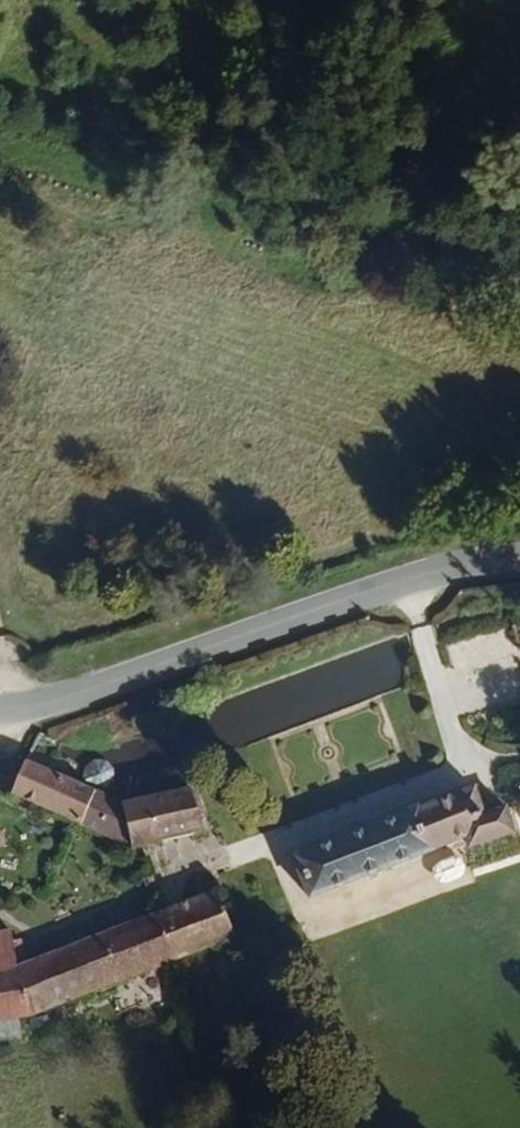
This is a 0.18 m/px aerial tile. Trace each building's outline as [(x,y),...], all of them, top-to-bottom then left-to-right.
[(96,790),(25,761),(12,793),(83,822),(96,790)] [(207,830),(197,783),(122,799),(132,846),(207,830)] [(518,836),(507,806),(489,812),(480,788),(292,855),(308,901),(467,845),(470,853),(518,836)] [(132,846),(122,799),(96,790),(83,822),(132,846)] [(236,936),(217,887),(153,912),(172,961),(236,936)] [(172,961),(153,912),(17,967),(37,1016),(172,961)] [(17,967),(0,969),(0,1021),(37,1016),(17,967)]
